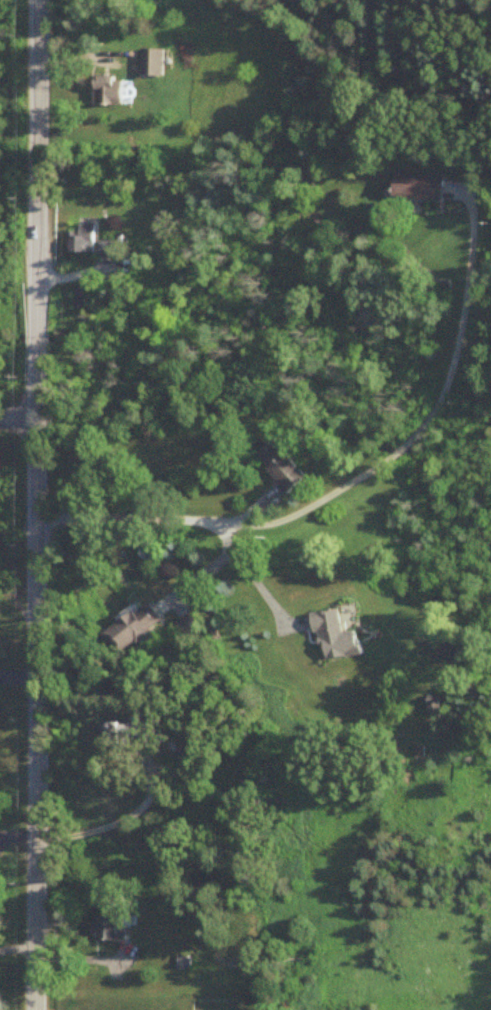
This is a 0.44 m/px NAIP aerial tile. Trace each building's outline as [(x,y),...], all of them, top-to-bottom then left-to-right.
[(139,79),(161,79),(161,52),(139,52),(139,79)] [(95,107),(123,107),(123,79),(95,79),(95,107)] [(440,203),(441,181),(394,177),(392,200),(440,203)] [(93,256),(93,228),(79,228),(79,235),(68,235),(68,256),(93,256)] [(117,244),(99,244),(99,260),(117,260),(117,244)] [(307,480),(275,443),(257,459),(288,496),(307,480)] [(105,635),(120,655),(164,622),(149,602),(105,635)] [(323,661),(358,656),(356,642),(345,643),(340,610),(315,614),(323,661)] [(205,627),(196,611),(177,623),(187,638),(205,627)] [(104,723),(104,744),(149,744),(149,723),(104,723)] [(93,918),(93,941),(124,941),(124,918),(93,918)]
